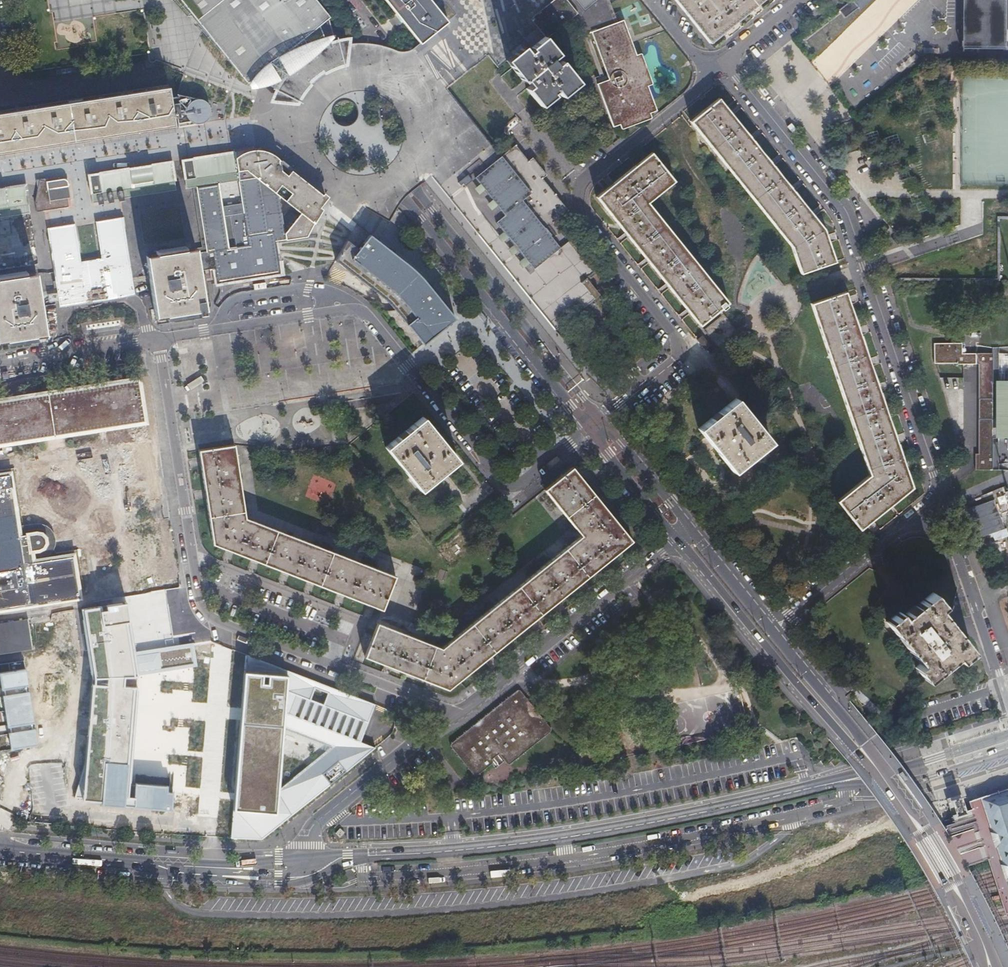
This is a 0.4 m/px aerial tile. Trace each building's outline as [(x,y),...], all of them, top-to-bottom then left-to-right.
[(197,11),(207,24),(252,79),(255,77),(254,79),(254,82),(256,83),(257,84),(258,84),(260,83),(268,79),(282,86),(286,87),(297,71),(291,61),(312,49),(323,65),(347,58),(346,43),(339,44),(337,40),(331,16),(332,15),(320,0),(188,0),(197,11)] [(398,15),(401,18),(403,21),(420,42),(440,25),(448,19),(432,0),(386,0),(398,15)] [(494,0),(432,0),(448,19),(440,25),(449,36),(461,27),(494,0)] [(547,33),(549,36),(574,16),(560,0),(553,0),(549,3),(530,18),(547,33)] [(574,16),(586,31),(593,29),(617,20),(610,0),(560,0),(574,16)] [(689,16),(709,42),(726,28),(747,11),(761,0),(678,0),(689,16)] [(844,17),(858,6),(853,0),(850,0),(838,9),(844,17)] [(858,6),(860,8),(871,0),(853,0),(858,6)] [(961,37),(979,37),(979,47),(985,47),(985,48),(1003,48),(1004,0),(961,0),(961,37)] [(617,20),(593,29),(609,77),(597,81),(608,111),(613,125),(657,108),(641,66),(624,19),(617,20)] [(449,36),(440,25),(420,42),(414,46),(423,57),(449,36)] [(350,37),(337,40),(339,44),(346,43),(347,58),(323,65),(312,49),(291,61),(297,71),(286,87),(282,86),(278,96),(300,98),(303,91),(307,86),(313,79),(316,76),(320,73),(323,71),(327,69),(333,65),(341,62),(347,61),(349,43),(350,40),(350,37)] [(979,37),(961,37),(961,47),(979,47),(979,37)] [(562,75),(551,59),(537,71),(533,75),(528,68),(511,82),(528,103),(530,102),(534,108),(532,110),(545,127),(558,115),(557,113),(561,110),(566,116),(582,103),(566,82),(561,86),(556,80),(562,75)] [(609,77),(607,73),(595,77),(597,81),(609,77)] [(128,131),(202,119),(208,118),(210,117),(212,116),(213,114),(214,112),(215,109),(215,105),(215,102),(214,101),(213,100),(210,97),(207,95),(202,93),(199,92),(196,91),(192,90),(190,90),(186,89),(182,90),(176,91),(174,80),(0,107),(0,152),(128,131)] [(792,246),(802,274),(835,262),(824,229),(720,98),(692,120),(792,246)] [(450,196),(555,328),(584,305),(599,293),(587,277),(594,271),(555,222),(569,211),(544,179),(516,143),(500,156),(450,196)] [(243,168),(321,233),(327,215),(329,209),(333,203),(323,190),(321,193),(315,185),(290,168),(286,173),(279,168),(278,158),(272,153),(264,149),(255,148),(248,149),(241,150),(236,154),(232,157),(234,170),(243,168)] [(231,151),(178,159),(181,178),(183,188),(198,186),(236,180),(234,170),(232,157),(231,151)] [(723,309),(728,305),(726,302),(728,301),(648,201),(674,179),(652,152),(638,164),(612,184),(597,196),(626,231),(648,259),(669,284),(690,310),(700,323),(721,306),(723,309)] [(87,193),(89,203),(174,190),(173,179),(170,161),(92,173),(84,174),(87,193)] [(39,180),(36,180),(31,198),(32,201),(33,211),(66,206),(65,196),(67,196),(64,180),(62,179),(60,178),(43,181),(39,180)] [(28,202),(25,182),(0,186),(0,216),(29,212),(28,202)] [(134,297),(132,283),(123,216),(93,221),(98,259),(78,262),(72,224),(45,228),(47,238),(52,269),(57,295),(59,309),(134,297)] [(363,249),(348,241),(337,262),(342,266),(348,270),(389,302),(422,342),(425,346),(429,343),(455,321),(451,316),(447,310),(445,308),(444,306),(422,275),(403,261),(390,251),(371,236),(363,249)] [(205,308),(199,273),(195,248),(169,252),(145,256),(149,280),(155,316),(165,315),(165,318),(195,314),(195,310),(197,310),(198,313),(204,312),(204,308),(205,308)] [(5,340),(6,343),(36,338),(35,335),(45,333),(40,297),(36,272),(0,278),(0,340),(5,340)] [(845,293),(812,304),(869,473),(837,500),(860,528),(911,486),(883,403),(845,293)] [(719,346),(728,339),(738,331),(724,314),(705,328),(719,346)] [(710,344),(702,334),(697,338),(705,348),(710,344)] [(652,345),(647,338),(634,347),(640,354),(652,345)] [(945,362),(955,363),(955,364),(979,364),(979,453),(975,453),(975,469),(997,469),(998,434),(1007,434),(1007,383),(998,382),(999,352),(962,352),(962,343),(934,343),(934,362),(945,362)] [(0,400),(0,443),(144,420),(138,379),(0,400)] [(732,470),(769,439),(735,397),(698,427),(732,470)] [(423,416),(386,446),(421,488),(440,473),(457,459),(423,416)] [(63,434),(45,437),(47,449),(65,446),(63,434)] [(234,444),(199,450),(213,542),(383,608),(396,576),(318,545),(245,517),(234,444)] [(142,445),(121,449),(129,498),(150,495),(142,445)] [(572,466),(558,478),(544,489),(581,534),(443,647),(378,623),(366,656),(449,688),(527,624),(631,539),(572,466)] [(80,596),(73,555),(23,563),(10,473),(0,475),(0,609),(80,596)] [(975,539),(1005,528),(994,499),(965,509),(975,539)] [(169,623),(153,519),(130,523),(146,626),(169,623)] [(915,666),(921,673),(926,679),(955,655),(959,660),(972,649),(945,615),(939,607),(943,604),(932,591),(916,605),(903,615),(899,610),(886,621),(920,663),(915,666)] [(27,618),(0,622),(0,653),(32,648),(27,618)] [(378,702),(242,651),(224,834),(264,836),(374,745),(362,742),(378,702)] [(169,665),(150,663),(149,676),(168,678),(169,665)] [(54,675),(37,677),(39,689),(32,690),(34,705),(43,704),(45,725),(59,723),(54,675)] [(477,779),(502,759),(509,767),(554,731),(518,688),(449,745),(477,779)] [(980,798),(991,831),(995,833),(996,837),(997,841),(996,845),(1001,863),(1006,865),(1007,869),(1007,872),(1007,789),(980,798)]
